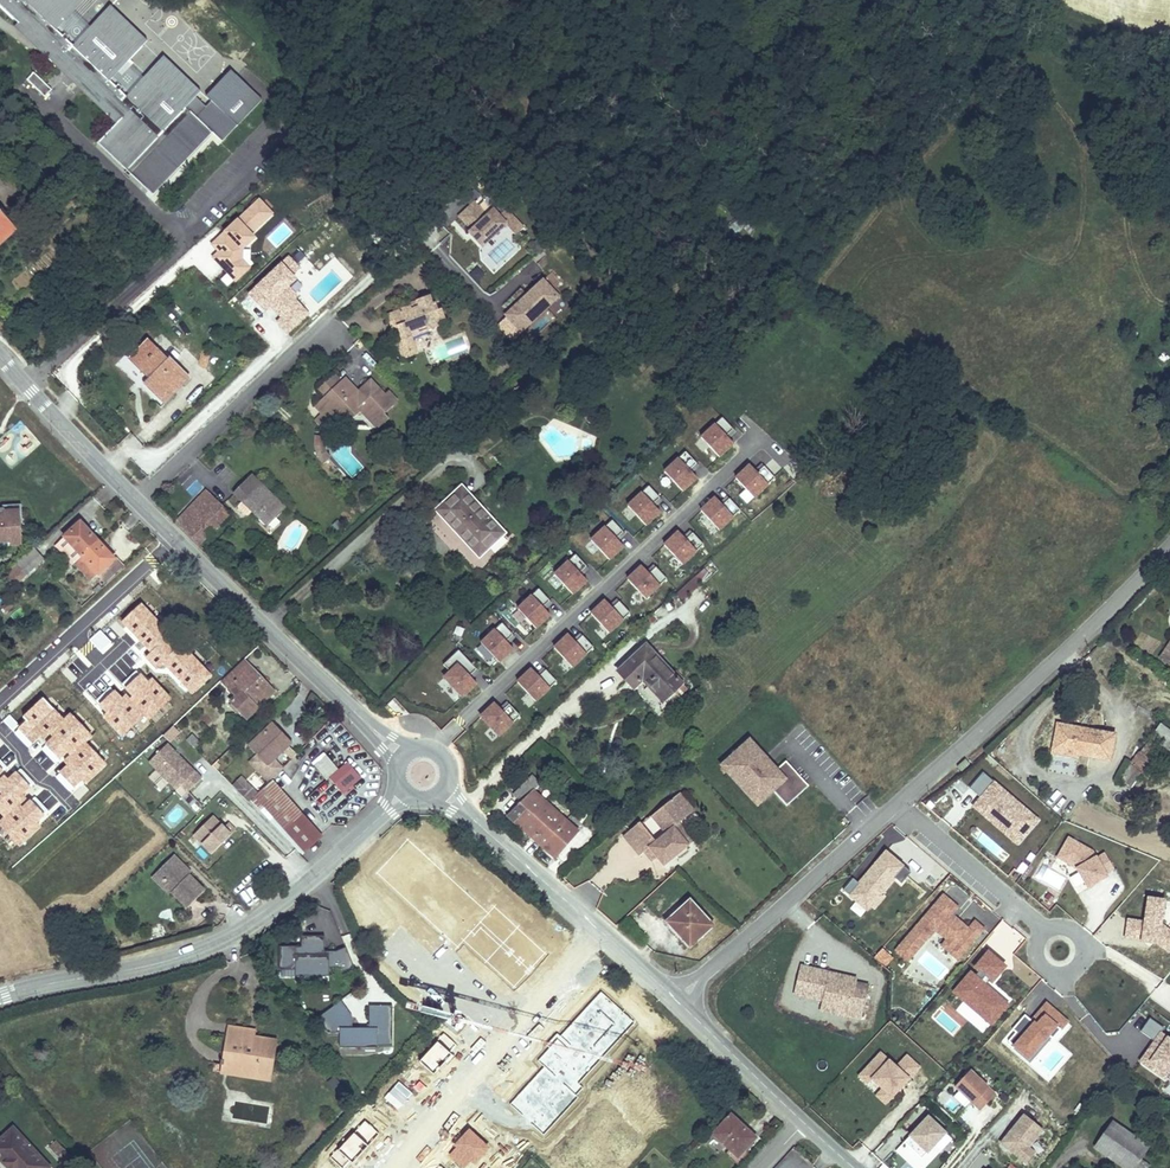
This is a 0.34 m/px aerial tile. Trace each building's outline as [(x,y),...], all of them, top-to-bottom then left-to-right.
[(149,193),(209,130),(222,142),(262,101),(230,71),(206,97),(211,101),(207,106),(196,95),(200,91),(164,56),(125,95),(119,102),(102,87),(109,80),(145,43),(108,7),(72,45),(65,52),(49,36),(56,29),(84,0),(0,0),(0,5),(13,18),(18,13),(28,22),(24,26),(116,113),(111,119),(92,138),(149,193)] [(18,22),(15,26),(111,119),(116,113),(24,26),(28,22),(18,13),(13,18),(18,22)] [(72,45),(56,29),(49,36),(65,52),(72,45)] [(42,97),(51,88),(33,71),(24,79),(42,97)] [(125,95),(109,80),(102,87),(119,102),(125,95)] [(233,283),(250,265),(236,251),(275,213),(256,194),(200,249),(225,275),(233,283)] [(489,203),(484,209),(473,200),(455,220),(484,245),(507,219),(489,203)] [(16,231),(0,213),(0,244),(16,231)] [(515,217),(507,227),(516,234),(524,224),(515,217)] [(424,237),(433,248),(448,236),(440,225),(424,237)] [(285,335),(310,312),(286,285),(310,263),(295,247),(237,299),(255,318),(263,311),(285,335)] [(467,275),(477,283),(485,272),(475,265),(467,275)] [(518,333),(560,294),(542,275),(500,313),(518,333)] [(416,306),(404,310),(407,317),(409,316),(411,322),(403,325),(404,329),(408,340),(402,341),(409,359),(415,356),(413,350),(421,347),(418,337),(416,332),(432,326),(434,331),(445,327),(443,322),(451,319),(448,309),(445,310),(442,302),(439,303),(436,295),(423,300),(426,307),(418,309),(417,305),(416,306)] [(416,306),(417,305),(418,309),(426,307),(423,300),(415,303),(416,306)] [(407,317),(404,310),(392,314),(399,331),(404,329),(403,325),(411,322),(409,316),(407,317)] [(416,332),(418,337),(434,331),(432,326),(416,332)] [(178,386),(192,373),(176,355),(174,356),(155,334),(135,352),(153,373),(149,377),(166,397),(178,386)] [(413,350),(415,356),(424,353),(421,347),(413,350)] [(180,389),(195,376),(192,373),(178,386),(180,389)] [(339,386),(345,380),(339,373),(323,388),(330,395),(339,386)] [(381,428),(392,418),(388,413),(386,411),(389,409),(391,411),(401,401),(392,391),(388,394),(375,380),(366,388),(369,390),(365,394),(362,392),(349,377),(345,380),(339,386),(330,395),(319,404),(325,411),(326,411),(331,407),(337,414),(359,415),(365,410),(381,428)] [(326,411),(325,411),(318,418),(325,425),(337,414),(331,407),(326,411)] [(593,427),(600,419),(591,410),(584,417),(593,427)] [(733,430),(722,418),(701,437),(719,457),(733,444),(726,436),(733,430)] [(726,436),(728,438),(735,432),(733,430),(726,436)] [(326,462),(333,456),(329,450),(327,441),(328,434),(318,434),(318,444),(320,455),(326,462)] [(696,464),(685,452),(664,472),(682,491),(696,478),(691,473),(689,470),(696,464)] [(689,470),(691,473),(698,466),(696,464),(689,470)] [(761,464),(754,470),(757,473),(764,466),(761,464)] [(754,470),(749,465),(735,478),(753,498),(774,478),(764,466),(757,473),(754,470)] [(478,547),(503,524),(472,489),(461,477),(436,501),(478,547)] [(251,514),(266,529),(284,511),(251,478),(233,497),(241,505),(237,508),(237,512),(244,518),(247,518),(251,514)] [(659,498),(648,486),(627,506),(646,526),(660,512),(655,507),(652,505),(659,498)] [(174,523),(198,548),(230,516),(205,492),(174,523)] [(727,496),(720,503),(722,505),(729,499),(727,496)] [(701,511),(719,530),(740,510),(729,499),(722,505),(720,503),(715,497),(701,511)] [(652,505),(655,507),(662,500),(659,498),(652,505)] [(9,542),(9,545),(21,544),(19,517),(21,517),(21,505),(2,506),(2,509),(3,528),(0,528),(0,542),(9,542)] [(623,532),(612,521),(591,540),(609,560),(623,547),(616,539),(623,532)] [(81,556),(97,541),(80,522),(64,537),(81,556)] [(685,539),(692,533),(690,531),(683,537),(685,539)] [(616,539),(618,541),(625,535),(623,532),(616,539)] [(664,545),(682,564),(703,545),(692,533),(685,539),(678,532),(664,545)] [(74,562),(81,556),(64,537),(54,546),(71,565),(74,562)] [(114,559),(97,541),(81,556),(97,572),(106,582),(122,568),(123,567),(114,559)] [(44,559),(33,548),(4,575),(14,586),(44,559)] [(586,567),(575,555),(554,575),(572,594),(586,581),(579,573),(586,567)] [(74,562),(89,579),(97,572),(81,556),(74,562)] [(646,571),(649,574),(656,567),(653,565),(646,571)] [(646,571),(641,566),(627,579),(645,599),(666,579),(656,567),(649,574),(646,571)] [(586,567),(579,573),(581,575),(588,569),(586,567)] [(549,601),(538,589),(517,609),(536,628),(550,615),(545,610),(542,607),(549,601)] [(610,606),(612,608),(619,601),(617,599),(610,606)] [(612,608),(605,600),(590,613),(609,633),(630,613),(619,601),(612,608)] [(549,601),(542,607),(545,610),(552,603),(549,601)] [(14,621),(24,614),(19,607),(9,614),(14,621)] [(145,613),(137,620),(140,624),(136,627),(133,624),(123,633),(151,664),(159,657),(165,663),(149,677),(162,691),(177,678),(185,670),(172,656),(171,657),(165,651),(173,644),(145,613)] [(513,635),(502,623),(481,643),(499,663),(513,649),(506,642),(513,635)] [(121,635),(111,624),(100,634),(110,645),(121,635)] [(1169,634),(1169,636),(1164,643),(1156,637),(1142,657),(1153,665),(1161,666),(1169,654),(1169,627),(1169,634)] [(573,640),(575,642),(582,636),(580,633),(573,640)] [(582,636),(575,642),(573,640),(568,634),(554,648),(572,667),(593,647),(582,636)] [(506,642),(508,644),(515,637),(513,635),(506,642)] [(665,703),(683,684),(645,645),(618,672),(634,689),(643,680),(665,703)] [(443,665),(450,672),(444,677),(462,697),(477,684),(469,676),(476,670),(458,651),(443,665)] [(1153,665),(1164,673),(1169,664),(1169,654),(1161,666),(1153,665)] [(269,688),(243,660),(221,681),(228,689),(236,696),(234,698),(230,702),(231,703),(239,712),(246,719),(264,701),(260,697),(269,688)] [(536,674),(539,676),(545,670),(543,668),(536,674)] [(545,670),(539,676),(531,669),(517,682),(535,701),(556,682),(545,670)] [(162,691),(149,677),(147,680),(162,697),(179,680),(177,678),(162,691)] [(264,701),(274,692),(269,688),(260,697),(264,701)] [(234,698),(236,696),(228,689),(227,691),(234,698)] [(172,727),(207,694),(204,691),(169,724),(172,727)] [(506,702),(500,708),(502,711),(509,704),(506,702)] [(239,712),(231,703),(228,706),(236,715),(239,712)] [(520,716),(509,704),(502,711),(500,708),(494,703),(480,716),(499,736),(520,716)] [(0,713),(8,722),(14,718),(2,711),(0,713)] [(1,775),(31,747),(20,734),(23,731),(15,718),(14,718),(8,722),(0,713),(0,774),(1,775)] [(1039,745),(1043,722),(1036,721),(1031,750),(1056,754),(1056,751),(1057,748),(1039,745)] [(1057,748),(1056,751),(1088,757),(1093,731),(1043,722),(1039,745),(1057,748)] [(249,746),(258,755),(250,762),(259,771),(260,771),(270,781),(282,769),(273,759),(287,746),(292,742),(282,732),(280,734),(272,725),(249,746)] [(68,754),(79,745),(68,732),(57,741),(68,754)] [(200,743),(192,735),(186,740),(194,749),(200,743)] [(749,741),(729,759),(734,766),(728,772),(750,797),(757,792),(763,798),(772,790),(786,806),(804,790),(799,785),(803,781),(785,761),(774,772),(763,760),(765,758),(749,741)] [(201,779),(167,745),(148,763),(176,791),(181,785),(188,792),(201,779)] [(104,750),(96,756),(100,761),(108,755),(104,750)] [(338,770),(325,755),(323,753),(320,756),(322,758),(313,766),(326,781),(330,778),(343,793),(360,778),(347,763),(338,770)] [(313,766),(322,758),(320,756),(319,756),(311,763),(313,766)] [(729,759),(722,765),(728,772),(734,766),(729,759)] [(545,784),(554,775),(546,767),(526,786),(534,794),(545,784)] [(982,773),(969,788),(980,798),(977,802),(990,814),(992,811),(1013,829),(1008,834),(1018,842),(1038,820),(982,773)] [(547,786),(557,777),(554,775),(545,784),(547,786)] [(233,787),(248,802),(256,794),(241,779),(233,787)] [(272,781),(250,801),(301,854),(319,838),(321,836),(272,781)] [(799,785),(804,790),(808,786),(803,781),(799,785)] [(531,819),(557,796),(547,786),(545,784),(534,794),(519,807),(531,819)] [(679,792),(674,796),(688,813),(693,809),(679,792)] [(757,792),(750,797),(756,804),(763,798),(757,792)] [(588,826),(557,796),(531,819),(542,829),(554,817),(576,838),(588,826)] [(622,834),(639,854),(643,850),(648,846),(656,856),(663,864),(688,844),(673,826),(678,822),(688,813),(674,796),(650,815),(665,832),(655,840),(639,821),(622,834)] [(228,824),(224,828),(212,817),(193,835),(212,854),(235,831),(228,824)] [(576,838),(554,817),(542,829),(564,851),(576,838)] [(678,822),(673,826),(688,844),(693,840),(678,822)] [(3,832),(0,835),(0,838),(14,854),(39,832),(34,827),(14,844),(3,832)] [(328,847),(319,838),(301,854),(310,863),(328,847)] [(1092,852),(1068,838),(1057,857),(1076,868),(1087,888),(1101,880),(1100,877),(1105,874),(1114,869),(1105,854),(1096,859),(1092,852)] [(651,860),(656,856),(648,846),(643,850),(651,860)] [(910,873),(885,851),(869,871),(871,872),(868,875),(866,874),(858,883),(853,879),(843,890),(854,899),(858,895),(859,894),(872,905),(874,907),(883,897),(880,894),(894,878),(901,884),(910,873)] [(189,874),(184,869),(187,866),(175,853),(151,876),(164,888),(169,883),(174,888),(172,890),(172,891),(188,908),(205,891),(189,874)] [(413,861),(429,882),(440,871),(430,858),(413,861)] [(1066,875),(1075,891),(1085,886),(1076,870),(1066,875)] [(174,888),(169,883),(164,888),(169,893),(172,891),(172,890),(174,888)] [(432,885),(411,906),(419,915),(421,913),(427,919),(424,921),(442,939),(464,919),(432,885)] [(858,895),(854,899),(867,911),(872,905),(859,894),(858,895)] [(1051,903),(1054,899),(1048,894),(1045,898),(1051,903)] [(957,908),(943,895),(896,950),(907,961),(935,928),(947,939),(942,945),(957,959),(983,929),(975,922),(968,929),(954,917),(951,915),(957,908)] [(1148,899),(1145,922),(1128,920),(1126,937),(1142,940),(1142,941),(1143,941),(1153,943),(1157,943),(1168,952),(1169,949),(1169,932),(1160,924),(1163,901),(1148,899)] [(713,929),(687,900),(666,919),(692,948),(713,929)] [(227,918),(226,902),(218,902),(218,918),(227,918)] [(954,917),(960,910),(957,908),(951,915),(954,917)] [(325,952),(325,936),(301,936),(301,946),(279,946),(279,969),(295,970),(294,973),(329,973),(341,968),(343,972),(354,968),(345,948),(335,952),(325,952)] [(985,947),(950,991),(962,1001),(955,1010),(984,1033),(1009,1001),(989,985),(1006,963),(985,947)] [(855,978),(801,967),(795,994),(824,1000),(849,1006),(848,1010),(861,1013),(867,985),(854,982),(855,978)] [(411,998),(434,1002),(437,988),(414,984),(411,998)] [(848,1010),(849,1006),(824,1000),(822,1010),(846,1016),(848,1010)] [(1027,1061),(1067,1021),(1046,1000),(1028,1018),(1025,1016),(1004,1037),(1027,1061)] [(369,1028),(352,1028),(352,1016),(341,1001),(317,1018),(327,1033),(339,1033),(339,1044),(362,1045),(361,1049),(378,1049),(378,1047),(378,1043),(392,1044),(392,1006),(369,1006),(369,1028)] [(860,1019),(861,1013),(848,1010),(846,1016),(860,1019)] [(1149,1018),(1140,1031),(1154,1041),(1151,1046),(1153,1047),(1147,1056),(1144,1055),(1140,1061),(1164,1078),(1169,1069),(1169,1040),(1160,1033),(1164,1029),(1149,1018)] [(229,1027),(227,1036),(241,1039),(241,1034),(243,1034),(244,1029),(229,1027)] [(244,1029),(243,1034),(241,1034),(241,1039),(227,1036),(225,1052),(225,1053),(232,1054),(230,1066),(242,1068),(241,1072),(269,1077),(271,1062),(274,1060),(277,1041),(254,1037),(253,1037),(252,1040),(247,1040),(249,1030),(244,1029)] [(1151,1046),(1144,1055),(1147,1056),(1153,1047),(1151,1046)] [(225,1052),(222,1052),(219,1072),(241,1076),(269,1080),(269,1077),(241,1072),(242,1068),(230,1066),(232,1054),(225,1053),(225,1052)] [(895,1067),(880,1053),(859,1076),(867,1084),(871,1079),(882,1089),(891,1097),(900,1089),(897,1086),(900,1082),(903,1085),(919,1067),(906,1056),(895,1067)] [(995,1095),(970,1070),(955,1086),(959,1090),(970,1101),(980,1111),(995,1095)] [(328,1086),(339,1092),(344,1084),(332,1078),(328,1086)] [(932,1094),(936,1097),(941,1092),(937,1088),(932,1094)] [(882,1089),(876,1096),(885,1104),(891,1097),(882,1089)] [(970,1101),(959,1090),(953,1097),(964,1108),(970,1101)] [(1004,1102),(1008,1098),(1003,1093),(999,1097),(1004,1102)] [(1111,1150),(1128,1125),(1112,1113),(1094,1138),(1111,1150)] [(730,1116),(713,1135),(737,1157),(754,1140),(746,1133),(747,1131),(730,1116)] [(1041,1130),(1024,1116),(1002,1143),(1025,1162),(1033,1153),(1027,1148),(1041,1130)] [(945,1133),(927,1117),(904,1142),(921,1159),(945,1133)] [(1149,1139),(1128,1125),(1111,1150),(1131,1164),(1149,1139)] [(0,1140),(0,1159),(9,1167),(46,1167),(47,1167),(38,1157),(12,1128),(0,1140)] [(755,1138),(748,1131),(747,1131),(746,1133),(754,1140),(755,1138)] [(55,1141),(49,1146),(62,1160),(68,1154),(55,1141)]
